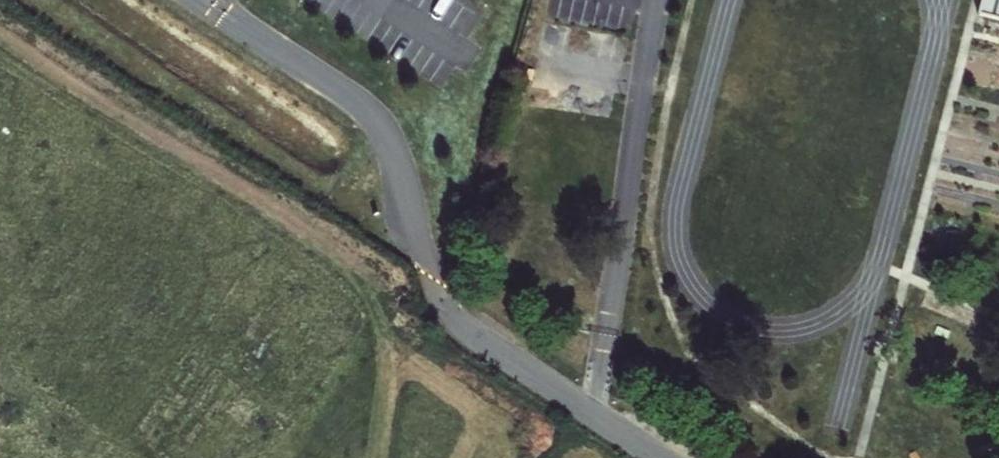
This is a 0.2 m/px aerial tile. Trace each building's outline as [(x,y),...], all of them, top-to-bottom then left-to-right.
[(978,13),(998,18),(998,0),(982,0),(978,13)]
